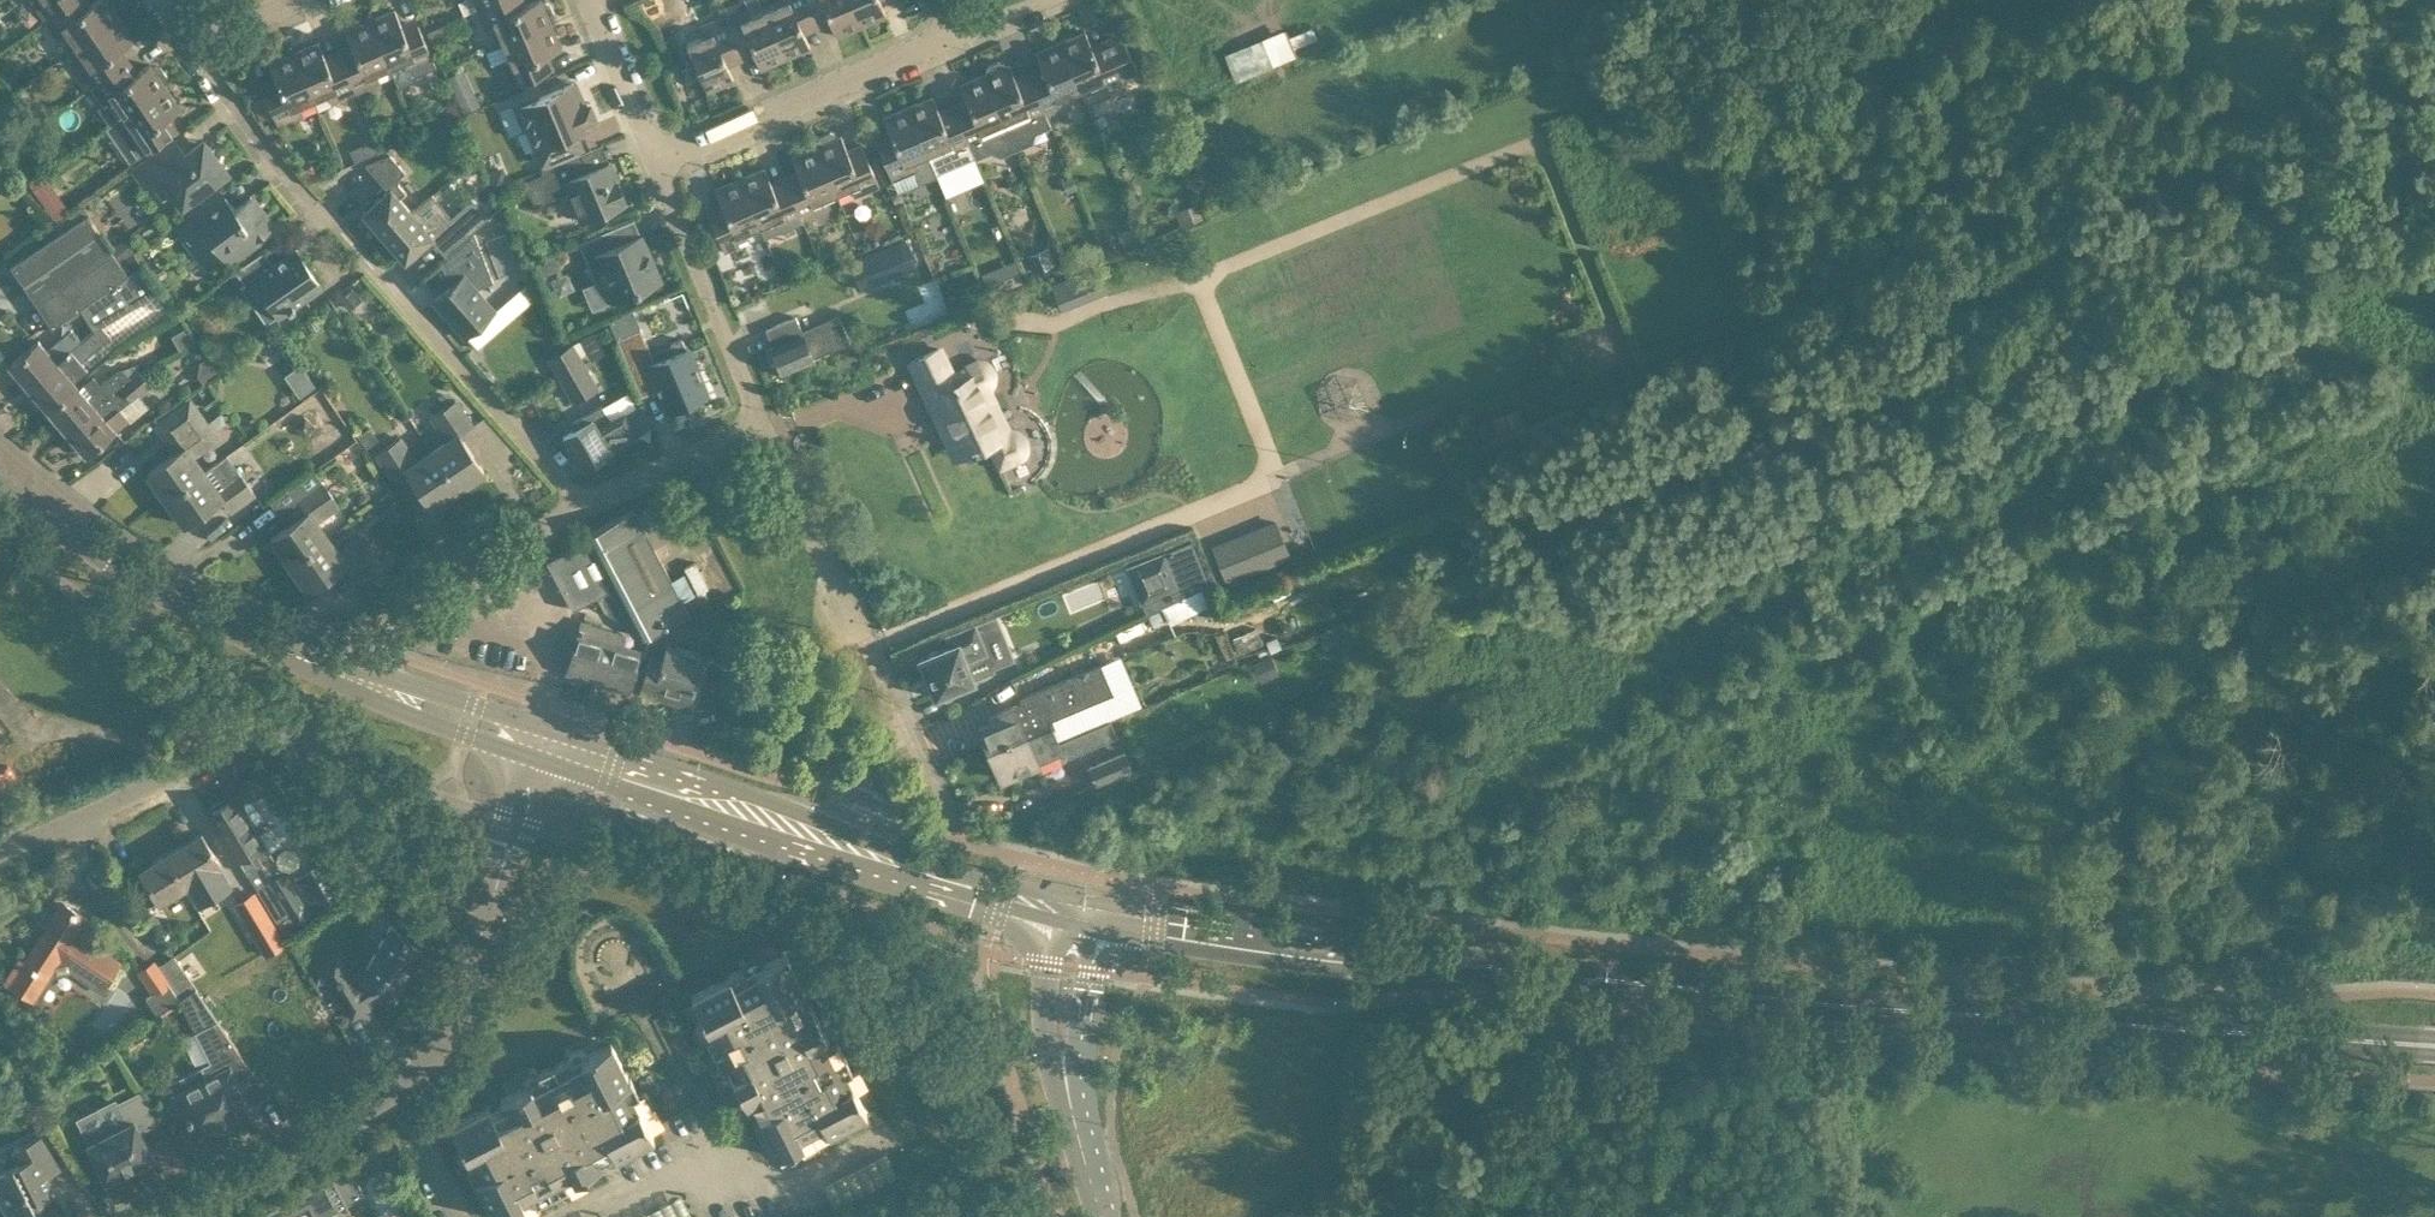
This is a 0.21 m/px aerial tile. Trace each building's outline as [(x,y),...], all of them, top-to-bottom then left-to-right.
[(44,18),(71,0),(32,0),(44,18)] [(90,4),(88,0),(71,0),(44,18),(59,40),(67,34),(76,47),(119,17),(107,0),(96,0),(90,4)] [(479,8),(498,0),(475,0),(479,8)] [(526,4),(525,0),(498,0),(479,8),(490,33),(497,30),(502,43),(551,23),(550,20),(552,19),(554,13),(550,3),(544,0),(542,1),(541,0),(535,0),(526,4)] [(804,32),(817,27),(805,0),(775,0),(776,3),(764,8),(785,57),(810,46),(804,32)] [(851,0),(805,0),(817,27),(830,21),(836,35),(861,24),(851,0)] [(861,24),(886,14),(880,0),(851,0),(861,24)] [(785,57),(764,8),(750,14),(747,7),(723,17),(741,59),(754,53),(760,67),(785,57)] [(436,65),(418,24),(415,17),(401,23),(395,8),(370,19),(390,67),(398,86),(413,80),(416,73),(436,65)] [(134,40),(119,17),(76,47),(84,59),(76,65),(91,87),(129,60),(121,48),(134,40)] [(733,79),(727,65),(741,59),(723,17),(698,27),(701,36),(686,42),(707,90),(733,79)] [(390,67),(370,19),(345,29),(351,44),(337,49),(340,57),(356,93),(381,82),(377,73),(390,67)] [(561,48),(551,23),(502,43),(509,58),(501,62),(511,86),(553,68),(547,54),(561,48)] [(1085,30),(1060,41),(1080,89),(1085,100),(1124,83),(1122,79),(1137,73),(1132,62),(1124,40),(1121,33),(1091,44),(1085,30)] [(356,93),(340,57),(337,49),(324,55),(318,41),(293,51),(314,100),(328,94),(332,103),(356,93)] [(1080,89),(1060,41),(1035,52),(1041,66),(1028,71),(1031,78),(1047,116),(1071,105),(1066,94),(1080,89)] [(1262,43),(1230,55),(1239,77),(1271,65),(1262,43)] [(314,100),(293,51),(269,62),(274,76),(260,82),(265,93),(273,113),(278,125),(303,115),(300,106),(314,100)] [(1047,116),(1031,78),(1028,71),(1015,77),(1008,63),(1005,64),(1004,62),(998,59),(987,64),(985,70),(986,72),(984,74),(1016,149),(1031,142),(1035,132),(1050,126),(1046,116),(1047,116)] [(110,124),(166,86),(164,83),(166,82),(167,75),(161,66),(155,65),(152,66),(150,64),(137,72),(129,60),(91,87),(102,103),(97,106),(110,124)] [(1016,149),(984,74),(959,84),(965,98),(952,104),(955,111),(971,148),(970,148),(973,156),(974,158),(990,152),(1000,156),(1016,149)] [(594,117),(587,102),(585,103),(576,81),(538,97),(537,93),(512,103),(523,129),(527,127),(542,163),(582,146),(576,131),(594,124),(591,118),(594,117)] [(107,126),(131,161),(175,131),(166,118),(181,108),(166,86),(110,124),(107,126)] [(971,148),(955,111),(952,104),(938,110),(932,95),(907,106),(928,154),(935,173),(973,156),(970,148),(971,148)] [(935,173),(928,154),(907,106),(883,117),(889,131),(874,137),(877,144),(887,166),(893,179),(914,170),(920,182),(936,175),(935,173)] [(880,187),(864,150),(861,143),(847,149),(840,134),(837,136),(836,133),(830,131),(820,135),(818,141),(819,144),(816,145),(836,193),(850,187),(855,198),(880,187)] [(379,135),(351,147),(357,161),(385,149),(379,135)] [(203,140),(185,153),(175,139),(135,169),(158,200),(172,189),(182,203),(226,170),(203,140)] [(836,193),(816,145),(791,156),(797,170),(784,176),(803,220),(826,210),(822,199),(836,193)] [(627,201),(614,172),(609,160),(587,170),(580,152),(541,169),(543,173),(525,181),(534,204),(569,189),(582,220),(627,201)] [(412,210),(412,209),(411,210),(399,197),(405,191),(398,183),(398,176),(404,170),(389,153),(365,163),(384,184),(376,191),(381,195),(363,210),(370,218),(367,220),(381,237),(412,210)] [(764,167),(739,178),(760,226),(765,236),(779,230),(803,220),(784,176),(770,181),(764,167)] [(48,174),(33,182),(53,218),(69,209),(48,174)] [(760,226),(739,178),(715,188),(721,203),(707,209),(726,253),(751,241),(747,231),(760,226)] [(235,208),(232,203),(223,192),(177,226),(200,258),(216,246),(228,262),(255,242),(274,228),(251,196),(235,208)] [(416,207),(382,237),(396,253),(399,251),(405,258),(430,236),(446,255),(464,239),(489,217),(472,197),(451,215),(432,193),(416,207)] [(81,307),(128,274),(80,204),(52,225),(58,233),(11,265),(53,326),(81,307)] [(589,237),(579,241),(596,281),(604,277),(614,299),(618,298),(619,301),(635,295),(633,291),(638,289),(660,280),(652,262),(648,251),(640,233),(618,243),(612,227),(589,237)] [(434,298),(466,335),(495,309),(476,288),(494,281),(474,231),(440,261),(441,263),(448,257),(462,274),(434,298)] [(904,239),(850,260),(861,288),(916,266),(904,239)] [(263,251),(235,270),(245,284),(251,279),(277,314),(277,315),(322,284),(318,280),(320,275),(314,266),(309,265),(303,257),(296,248),(293,251),(273,264),(263,251)] [(102,326),(162,293),(141,265),(128,274),(81,307),(96,329),(102,326)] [(1106,289),(1097,267),(1052,285),(1061,308),(1106,289)] [(798,314),(790,318),(768,328),(774,344),(771,346),(777,360),(772,362),(776,371),(781,369),(781,370),(849,341),(839,316),(805,330),(798,314)] [(29,385),(48,408),(50,410),(68,432),(131,378),(123,368),(115,370),(110,374),(99,383),(92,374),(78,386),(77,384),(73,380),(86,368),(81,362),(93,352),(111,337),(102,326),(96,329),(83,340),(29,385)] [(640,327),(616,338),(641,395),(658,388),(667,410),(708,393),(688,346),(686,347),(682,338),(670,343),(674,352),(654,360),(651,351),(640,327)] [(29,385),(83,340),(73,328),(48,348),(40,338),(10,363),(29,385)] [(596,385),(571,342),(548,355),(573,398),(596,385)] [(986,357),(978,361),(969,365),(970,368),(953,375),(940,347),(911,360),(936,415),(955,457),(965,453),(990,442),(1001,465),(1022,455),(1028,453),(1030,447),(1029,440),(1027,434),(1023,431),(1021,429),(1018,427),(1015,426),(1010,425),(993,389),(993,388),(995,385),(997,380),(997,375),(996,370),(995,366),(993,363),(990,360),(986,357)] [(284,374),(299,395),(315,384),(300,363),(284,374)] [(119,407),(149,381),(140,371),(131,378),(68,432),(76,440),(72,443),(73,444),(74,444),(82,453),(85,451),(86,453),(115,429),(128,418),(119,407)] [(449,439),(432,451),(457,488),(484,470),(459,433),(472,424),(455,399),(432,415),(449,439)] [(575,428),(564,435),(581,466),(653,424),(644,402),(624,414),(624,413),(612,419),(604,404),(572,422),(575,428)] [(166,497),(204,470),(193,456),(215,440),(189,403),(159,424),(178,450),(148,472),(166,497)] [(362,433),(374,452),(386,445),(374,425),(362,433)] [(457,488),(432,451),(416,461),(400,437),(376,452),(393,477),(406,468),(431,506),(457,488)] [(204,470),(166,497),(185,523),(222,497),(231,510),(241,503),(255,493),(237,469),(230,474),(219,459),(204,470)] [(289,562),(326,535),(315,520),(339,503),(315,469),(290,486),(307,511),(271,537),(289,562)] [(669,509),(663,499),(653,505),(658,515),(669,509)] [(645,636),(688,613),(633,508),(589,532),(591,536),(547,560),(572,608),(597,595),(605,610),(622,620),(634,614),(645,636)] [(1289,552),(1276,518),(1214,543),(1228,577),(1289,552)] [(336,550),(326,535),(289,562),(308,589),(344,563),(353,576),(377,559),(360,534),(336,550)] [(1191,540),(1165,551),(1128,566),(1130,572),(1142,601),(1146,612),(1164,604),(1208,583),(1191,540)] [(584,622),(569,668),(629,687),(636,664),(641,651),(623,645),(602,638),(605,629),(584,622)] [(935,696),(975,680),(967,660),(987,651),(975,623),(946,634),(950,643),(918,656),(935,696)] [(688,704),(695,682),(704,653),(668,642),(664,656),(651,652),(640,689),(688,704)] [(1253,661),(1261,682),(1280,674),(1271,654),(1253,661)] [(1053,726),(1054,728),(1056,727),(1053,719),(1114,693),(1101,663),(1020,697),(1022,702),(989,715),(991,721),(979,725),(988,745),(1025,729),(1028,736),(1053,726)] [(1025,729),(988,745),(1003,778),(1065,752),(1067,756),(1089,747),(1110,738),(1104,722),(1062,739),(1058,741),(1053,728),(1054,728),(1053,726),(1028,736),(1025,729)] [(1087,766),(1095,784),(1133,767),(1126,750),(1087,766)] [(211,809),(248,872),(262,863),(255,850),(264,845),(263,843),(262,844),(252,826),(254,825),(247,813),(245,814),(234,795),(223,802),(222,800),(210,807),(211,809)] [(200,832),(164,853),(184,885),(195,903),(229,883),(218,864),(219,864),(219,863),(200,832)] [(184,885),(164,853),(140,868),(160,900),(184,885)] [(262,863),(248,872),(245,873),(255,890),(258,888),(286,934),(290,931),(288,928),(311,913),(285,871),(272,879),(262,863)] [(326,877),(313,886),(325,905),(338,897),(326,877)] [(286,942),(255,892),(236,904),(268,954),(286,942)] [(120,960),(95,944),(75,931),(86,915),(63,901),(24,960),(20,957),(6,979),(21,988),(19,990),(29,996),(30,994),(34,996),(60,956),(104,984),(120,960)] [(330,983),(352,1018),(370,1006),(365,999),(379,991),(382,985),(395,992),(405,974),(408,976),(416,961),(413,959),(423,941),(417,938),(420,933),(400,922),(397,927),(391,923),(367,966),(363,965),(349,973),(348,971),(347,972),(348,973),(342,977),(341,975),(337,978),(338,980),(332,984),(331,982),(330,983)] [(812,1134),(815,1140),(832,1131),(831,1130),(866,1112),(847,1073),(852,1070),(836,1038),(830,1041),(810,1001),(804,1004),(799,993),(804,990),(785,952),(746,972),(743,966),(726,976),(726,977),(691,995),(701,1013),(712,1034),(706,1036),(723,1068),(728,1065),(748,1105),(754,1102),(760,1113),(754,1116),(773,1154),(791,1145),(812,1134)] [(197,986),(194,982),(174,953),(158,965),(154,960),(139,970),(153,991),(145,996),(158,1015),(180,1000),(179,998),(197,986)] [(253,1071),(217,1019),(195,1030),(210,1060),(201,1065),(206,1075),(175,1091),(180,1100),(177,1102),(185,1117),(187,1116),(196,1132),(249,1105),(236,1079),(253,1071)] [(475,1182),(476,1181),(494,1216),(533,1196),(536,1202),(567,1186),(570,1193),(576,1190),(576,1189),(580,1187),(583,1184),(585,1180),(584,1175),(582,1172),(605,1160),(602,1154),(613,1148),(616,1154),(653,1135),(654,1135),(634,1096),(639,1093),(630,1076),(629,1076),(611,1041),(572,1061),(569,1056),(537,1072),(540,1078),(501,1098),(504,1104),(492,1109),(489,1104),(452,1123),(471,1162),(466,1165),(475,1182)] [(88,1141),(106,1177),(110,1175),(112,1179),(127,1172),(125,1168),(152,1154),(139,1128),(161,1117),(142,1089),(116,1102),(126,1122),(110,1130),(107,1126),(87,1136),(90,1140),(88,1141)] [(12,1148),(7,1151),(13,1164),(0,1171),(0,1198),(10,1216),(16,1216),(35,1207),(33,1203),(55,1192),(46,1175),(60,1168),(42,1133),(12,1148)] [(387,1141),(373,1148),(382,1166),(396,1159),(387,1141)] [(365,1194),(348,1161),(328,1171),(330,1174),(322,1178),(320,1175),(269,1201),(272,1206),(257,1214),(253,1216),(292,1216),(290,1214),(311,1203),(319,1216),(321,1216),(365,1194)] [(848,1171),(825,1183),(835,1202),(859,1189),(848,1171)] [(1432,1185),(1411,1179),(1406,1193),(1427,1200),(1432,1185)] [(685,1196),(635,1216),(695,1216),(685,1196)] [(1284,1209),(1263,1216),(1288,1216),(1284,1209)]
